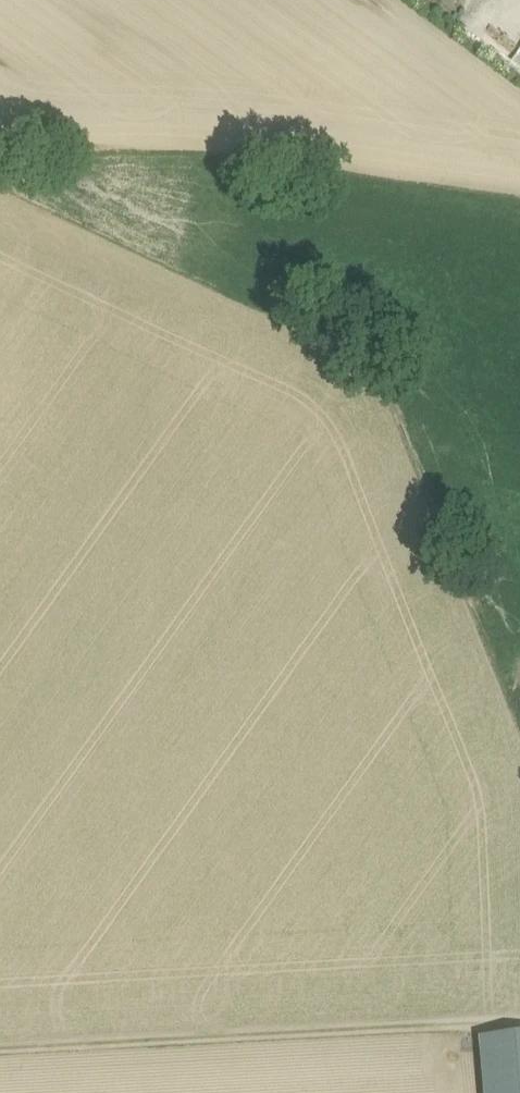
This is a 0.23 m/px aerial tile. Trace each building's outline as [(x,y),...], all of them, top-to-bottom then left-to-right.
[(451,19),(469,30),(488,0),(463,0),(451,19)] [(480,1040),(484,1092),(519,1092),(519,1037),(480,1040)]
